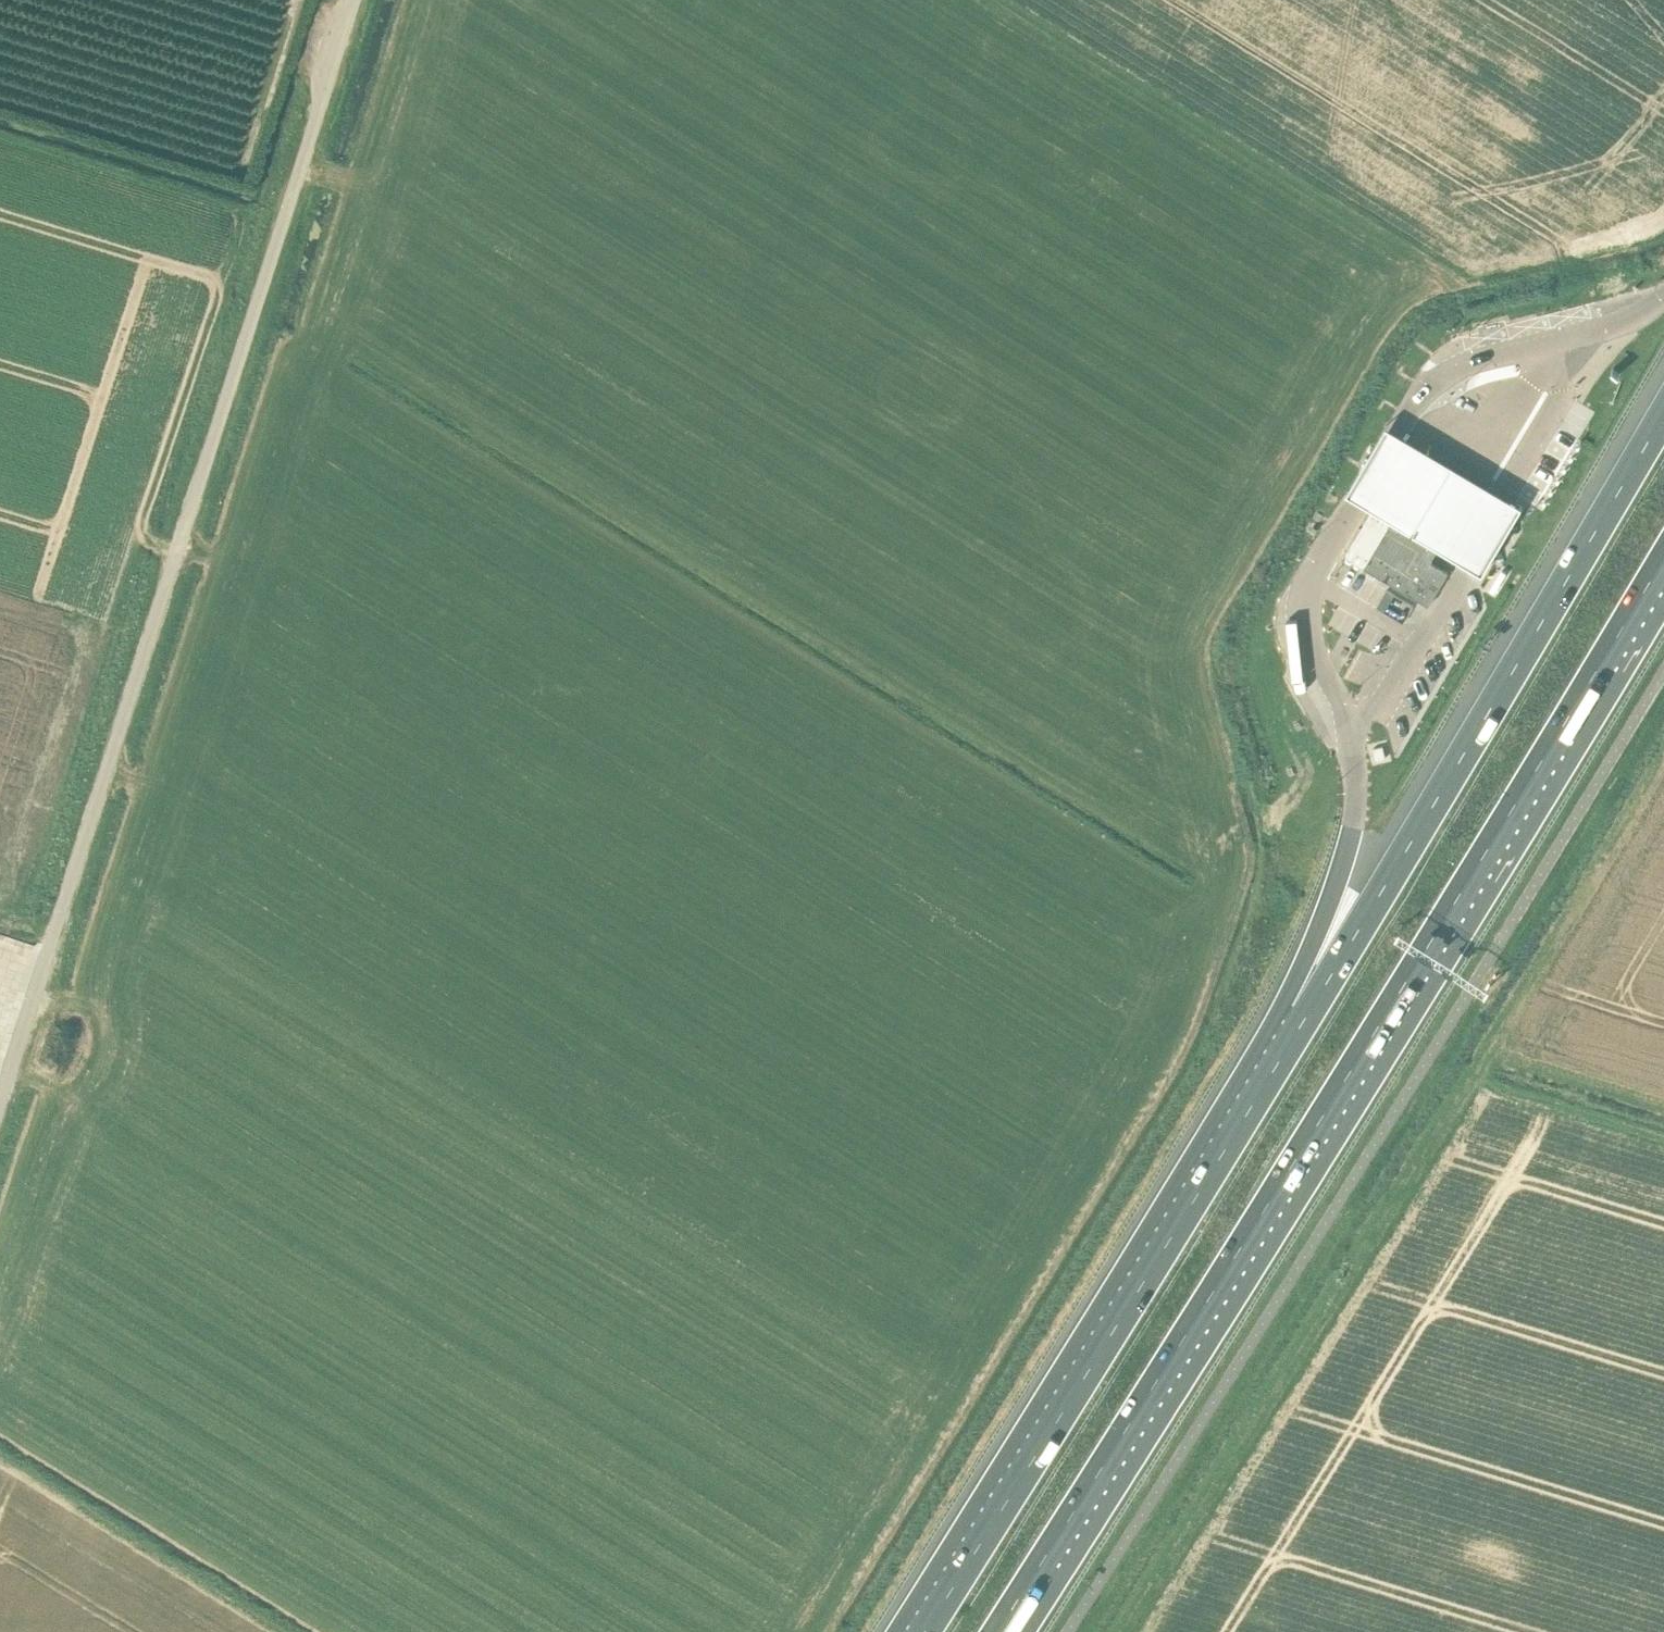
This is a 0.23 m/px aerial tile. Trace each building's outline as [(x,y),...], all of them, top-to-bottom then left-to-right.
[(1519,505),(1383,426),(1343,493),(1479,572),(1519,505)] [(1441,542),(1394,515),(1376,504),(1346,555),(1429,604),(1448,571),(1430,560),(1441,542)]
